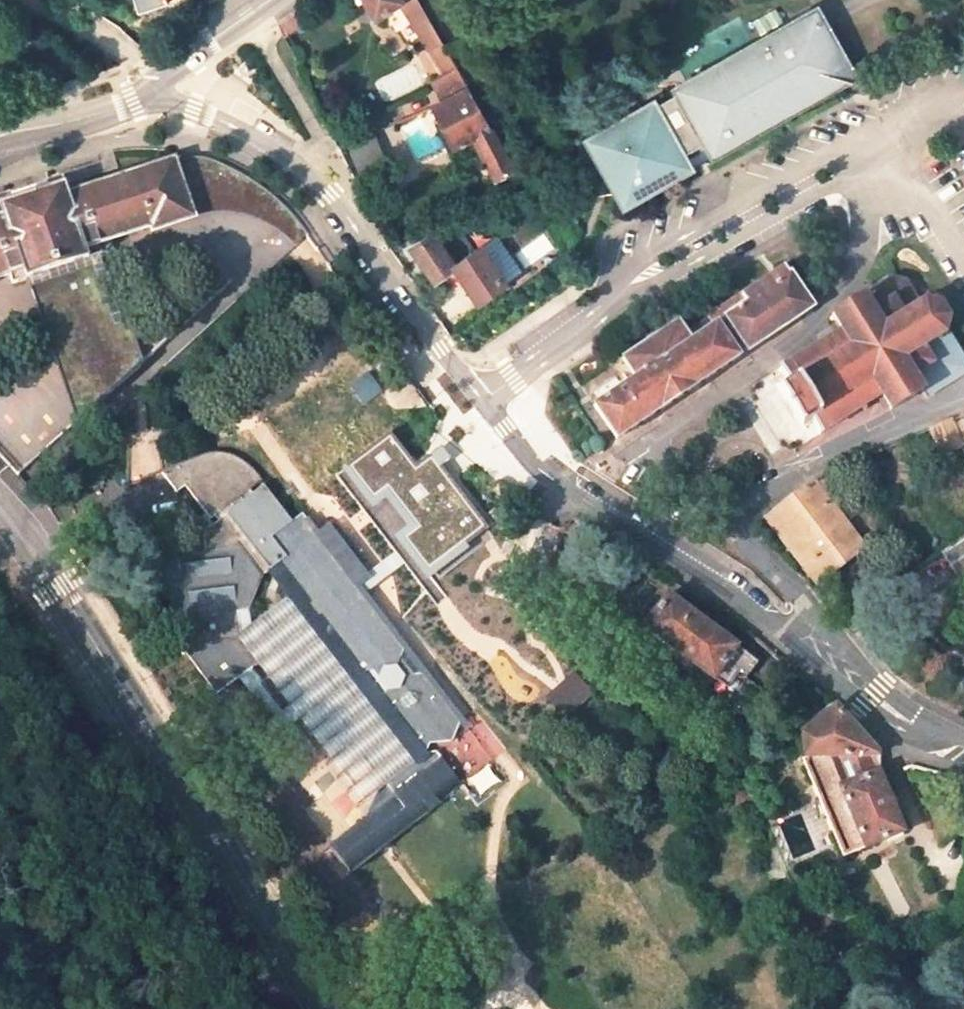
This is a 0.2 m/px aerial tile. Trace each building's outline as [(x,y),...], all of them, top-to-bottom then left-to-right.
[(376,18),(392,8),(411,42),(423,36),(430,50),(434,47),(444,42),(431,19),(421,0),(364,0),(376,18)] [(288,42),(318,22),(307,4),(279,24),(288,42)] [(790,86),(760,127),(748,135),(734,139),(725,139),(716,137),(710,145),(708,146),(713,156),(856,76),(817,7),(666,92),(669,96),(815,14),(836,50),(833,56),(821,71),(813,77),(799,81),(790,86)] [(594,138),(621,186),(619,192),(624,193),(638,193),(656,186),(668,173),(674,160),(684,160),(686,159),(693,157),(698,154),(706,148),(708,146),(710,145),(716,137),(725,139),(734,139),(748,135),(760,127),(790,86),(799,81),(813,77),(821,71),(833,56),(836,50),(815,14),(669,96),(666,92),(659,79),(634,94),(641,106),(643,110),(594,138)] [(458,68),(444,42),(434,47),(448,73),(458,68)] [(470,89),(458,68),(448,73),(434,80),(445,101),(470,89)] [(433,107),(453,149),(474,138),(496,181),(515,170),(470,89),(433,107)] [(586,137),(624,205),(691,168),(686,159),(684,160),(674,160),(668,173),(656,186),(638,193),(624,193),(619,192),(621,186),(594,138),(643,110),(641,106),(586,137)] [(152,226),(154,232),(195,218),(195,216),(185,188),(221,183),(236,183),(268,189),(261,184),(251,177),(238,169),(229,164),(221,162),(210,159),(196,157),(188,158),(181,158),(176,160),(85,190),(78,167),(0,194),(0,279),(11,275),(15,284),(105,253),(101,243),(152,226)] [(221,183),(185,188),(195,216),(216,213),(232,212),(252,216),(272,224),(286,232),(298,241),(310,234),(302,224),(295,215),(288,207),(277,197),(268,189),(236,183),(221,183)] [(432,233),(411,248),(435,284),(456,269),(453,265),(432,233)] [(497,237),(481,247),(506,285),(521,275),(497,237)] [(506,285),(481,247),(453,265),(456,269),(479,303),(506,285)] [(596,405),(619,439),(739,356),(738,354),(749,348),(750,349),(813,305),(793,274),(800,269),(795,261),(687,332),(679,320),(623,357),(637,378),(596,405)] [(95,269),(32,291),(79,424),(145,367),(131,326),(116,331),(95,269)] [(813,419),(822,433),(882,396),(892,410),(923,391),(925,394),(963,370),(963,359),(946,329),(951,318),(941,302),(927,299),(919,303),(904,281),(895,278),(871,294),(870,293),(832,317),(841,330),(781,368),(790,382),(779,390),(802,425),(813,419)] [(381,391),(369,376),(345,394),(356,409),(381,391)] [(943,454),(963,445),(963,443),(955,419),(932,429),(943,454)] [(417,467),(392,433),(346,469),(374,505),(387,495),(415,530),(402,540),(429,576),(434,572),(490,528),(443,468),(433,456),(417,467)] [(433,456),(443,468),(453,460),(443,447),(433,456)] [(297,672),(293,682),(300,692),(311,690),(306,700),(320,719),(345,716),(352,725),(347,735),(367,762),(374,773),(377,772),(393,795),(373,826),(338,853),(358,883),(457,809),(419,757),(426,756),(429,745),(453,741),(461,721),(365,592),(356,580),(365,561),(328,514),(320,537),(313,553),(296,547),(298,540),(285,523),(260,491),(249,499),(246,494),(258,485),(240,464),(227,457),(221,455),(214,455),(207,456),(163,472),(179,493),(187,486),(213,520),(217,516),(220,520),(194,541),(196,554),(174,557),(160,590),(181,616),(186,645),(182,645),(182,647),(183,647),(217,693),(260,664),(264,662),(248,640),(246,627),(244,611),(248,610),(262,576),(278,564),(297,588),(305,599),(300,610),(292,611),(286,622),(307,651),(302,662),(309,672),(297,672)] [(374,505),(346,469),(337,475),(395,549),(356,580),(365,592),(404,561),(439,604),(447,598),(429,576),(402,540),(374,505)] [(844,521),(857,512),(828,476),(815,483),(844,521)] [(508,498),(514,488),(498,479),(493,488),(508,498)] [(769,520),(818,583),(865,547),(844,521),(815,483),(813,481),(767,518),(769,520)] [(285,523),(298,540),(296,547),(313,553),(320,537),(314,538),(296,515),(285,523)] [(496,536),(490,528),(434,572),(441,580),(496,536)] [(944,551),(962,577),(963,576),(963,536),(944,551)] [(374,773),(367,762),(347,735),(352,725),(345,716),(320,719),(306,700),(311,690),(300,692),(293,682),(297,672),(309,672),(302,662),(307,651),(286,622),(292,611),(300,610),(305,599),(297,588),(246,627),(248,640),(264,662),(260,664),(366,815),(393,795),(377,772),(374,773)] [(752,656),(669,596),(656,614),(635,597),(615,623),(641,642),(649,630),(721,683),(713,693),(735,711),(739,707),(751,715),(773,684),(750,667),(754,661),(752,656)] [(846,854),(903,830),(879,773),(863,779),(853,756),(880,755),(836,706),(803,732),(806,762),(846,854)]
